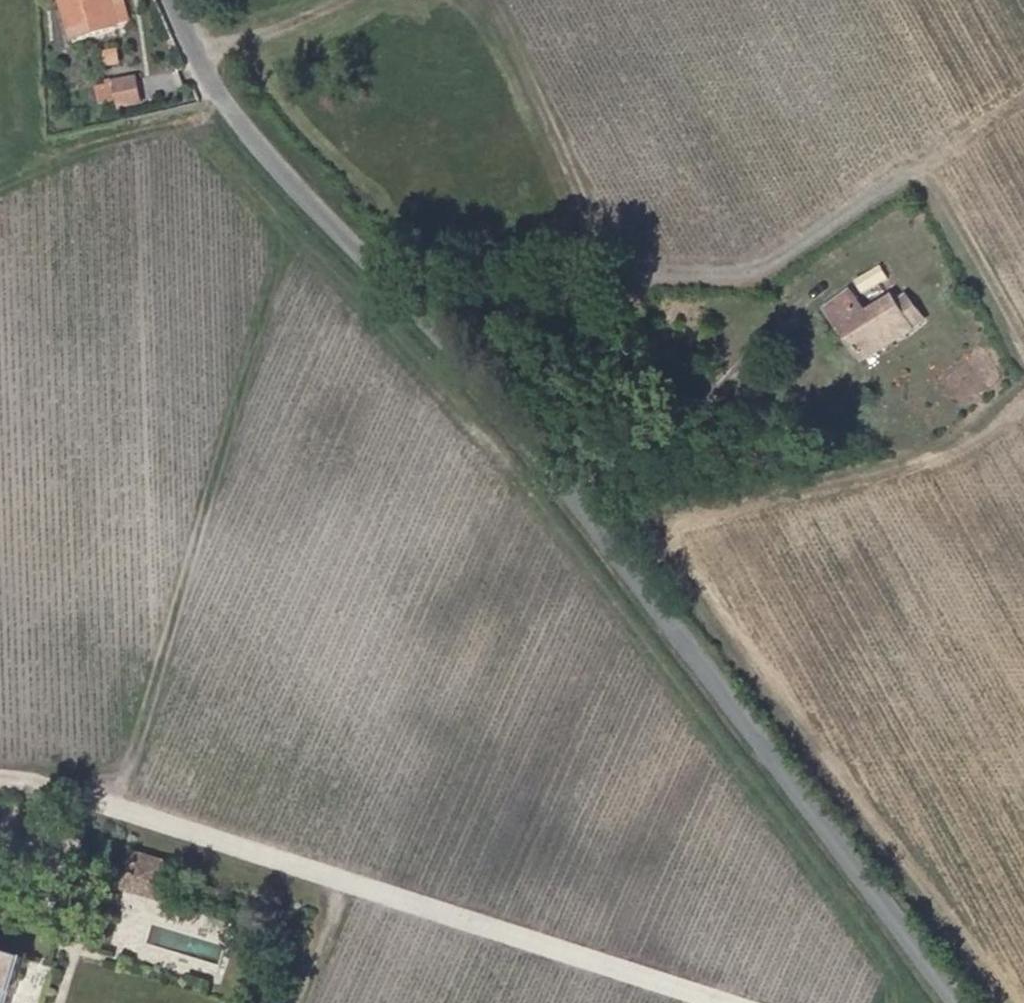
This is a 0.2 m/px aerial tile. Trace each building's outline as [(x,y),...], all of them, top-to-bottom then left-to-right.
[(82,35),(132,23),(125,0),(73,0),(82,35)] [(138,76),(117,80),(120,98),(121,104),(142,100),(138,76)] [(120,98),(117,80),(97,83),(100,101),(120,98)] [(858,341),(852,344),(863,362),(925,324),(909,297),(897,304),(893,298),(865,315),(851,292),(829,305),(842,328),(848,324),(858,341)] [(842,328),(852,344),(858,341),(848,324),(842,328)] [(133,853),(122,887),(155,897),(166,864),(133,853)] [(15,991),(18,992),(28,958),(0,950),(0,1002),(11,1002),(15,991)]
